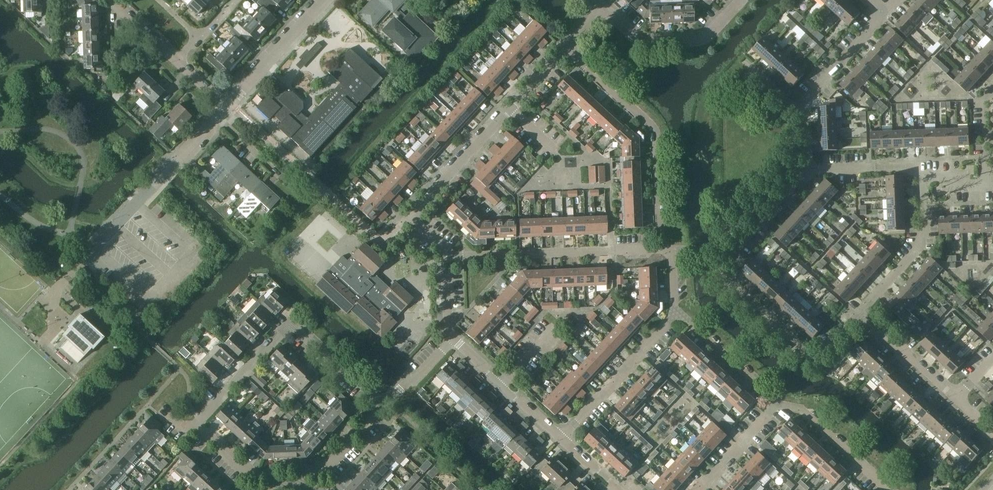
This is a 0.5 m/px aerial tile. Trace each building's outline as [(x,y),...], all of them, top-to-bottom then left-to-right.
[(24,0),(24,12),(32,12),(32,17),(40,16),(40,13),(40,8),(42,8),(41,1),(40,2),(40,0),(34,0),(24,0)] [(78,4),(79,6),(82,6),(82,18),(82,19),(98,18),(98,14),(100,14),(99,8),(98,8),(98,5),(91,6),(91,0),(82,0),(78,4)] [(211,0),(193,0),(187,7),(190,10),(191,9),(197,15),(211,0)] [(265,29),(275,19),(267,11),(271,7),(263,0),(259,0),(257,2),(261,6),(256,11),(258,13),(253,18),(265,29)] [(271,7),(275,3),(283,10),(292,0),(263,0),(271,7)] [(383,31),(404,50),(406,48),(418,58),(429,46),(425,43),(433,34),(410,12),(406,17),(397,8),(403,2),(407,6),(413,0),(373,0),(360,14),(372,26),(389,8),(393,12),(399,17),(396,21),(394,18),(383,31)] [(649,15),(650,23),(661,23),(660,9),(660,5),(649,5),(649,3),(646,0),(645,0),(639,7),(647,15),(649,15)] [(671,0),(661,0),(661,5),(660,5),(660,9),(661,23),(672,22),(671,0)] [(682,0),(671,0),(672,22),(683,22),(682,0)] [(693,14),(698,14),(698,0),(682,0),(683,22),(694,22),(693,14)] [(843,0),(828,0),(825,3),(833,10),(843,0)] [(852,6),(846,0),(843,0),(833,10),(841,18),(852,6)] [(932,0),(918,0),(917,1),(929,12),(936,4),(932,0)] [(929,12),(917,1),(910,9),(922,20),(929,12)] [(849,25),(860,14),(852,6),(841,18),(849,25)] [(922,20),(910,9),(902,17),(914,28),(922,20)] [(952,10),(948,15),(954,19),(958,15),(952,10)] [(987,22),(982,18),(978,15),(975,19),(983,26),(987,22)] [(914,28),(902,17),(895,25),(907,36),(914,28)] [(77,26),(83,25),(83,31),(99,31),(98,26),(100,26),(100,20),(98,20),(98,18),(82,19),(82,18),(77,19),(77,26)] [(265,29),(253,18),(248,24),(246,22),(241,27),(237,23),(233,28),(243,37),(247,32),(255,40),(265,29)] [(534,20),(526,28),(539,40),(541,36),(546,32),(534,20)] [(504,21),(500,25),(505,30),(509,26),(504,21)] [(223,45),(226,48),(225,48),(238,60),(247,49),(239,41),(243,37),(233,28),(229,32),(233,36),(228,41),(228,40),(223,45)] [(526,28),(519,36),(531,48),(539,40),(526,28)] [(884,37),(896,47),(904,39),(892,28),(884,37)] [(495,30),(491,34),(496,39),(500,34),(495,30)] [(83,44),(99,43),(99,39),(101,39),(100,32),(99,33),(99,31),(83,31),(83,44)] [(519,36),(511,44),(524,56),(531,48),(519,36)] [(764,37),(753,49),(761,56),(772,44),(764,37)] [(896,47),(884,37),(877,45),(889,55),(896,47)] [(992,57),(992,41),(985,49),(992,57)] [(322,47),(317,42),(308,52),(313,56),(322,47)] [(84,57),(100,56),(99,52),(101,52),(101,45),(99,45),(99,43),(83,44),(84,57)] [(511,44),(504,52),(516,64),(524,56),(511,44)] [(772,44),(761,56),(769,64),(780,52),(772,44)] [(889,55),(877,45),(870,52),(881,63),(889,55)] [(238,60),(225,48),(220,54),(218,52),(214,57),(210,53),(206,58),(215,66),(219,62),(228,70),(238,60)] [(382,79),(379,76),(349,48),(328,72),(340,83),(308,118),(307,117),(306,118),(300,112),(303,109),(303,102),(292,92),(285,92),(278,85),(257,108),(269,119),(274,115),(281,122),(277,127),(290,138),(290,137),(299,145),(299,146),(310,156),(356,107),(354,106),(359,101),(361,102),(382,79)] [(985,49),(977,57),(989,68),(992,64),(992,57),(985,49)] [(504,52),(497,60),(509,71),(516,64),(504,52)] [(780,52),(769,64),(777,71),(788,59),(780,52)] [(881,63),(870,52),(862,60),(874,71),(881,63)] [(100,56),(84,57),(84,68),(100,68),(100,64),(101,64),(101,57),(100,57),(100,56)] [(989,68),(977,57),(970,64),(982,76),(989,68)] [(788,59),(777,71),(785,78),(796,66),(788,59)] [(497,60),(489,68),(502,79),(509,71),(497,60)] [(874,71),(862,60),(855,68),(867,79),(874,71)] [(466,62),(462,66),(468,71),(471,67),(466,62)] [(982,76),(970,64),(962,72),(974,84),(982,76)] [(793,86),(804,74),(796,66),(785,78),(793,86)] [(489,68),(482,76),(494,87),(502,79),(489,68)] [(867,79),(855,68),(848,76),(859,87),(867,79)] [(143,93),(154,81),(144,72),(130,88),(134,92),(138,88),(143,93)] [(955,80),(967,92),(974,84),(962,72),(955,80)] [(569,74),(557,86),(566,94),(577,81),(569,74)] [(482,76),(475,84),(487,95),(494,87),(482,76)] [(864,92),(859,87),(848,76),(840,84),(857,99),(864,92)] [(161,106),(155,100),(164,91),(154,81),(143,93),(140,97),(149,106),(143,112),(149,118),(161,106)] [(577,81),(566,94),(573,101),(585,89),(577,81)] [(474,88),(466,96),(479,107),(486,99),(474,88)] [(125,93),(121,89),(114,97),(117,100),(125,93)] [(585,89),(573,101),(581,108),(593,96),(585,89)] [(460,102),(459,104),(471,115),(473,114),(479,107),(466,96),(460,102)] [(593,96),(581,108),(590,116),(601,103),(593,96)] [(865,102),(871,107),(876,103),(870,97),(865,102)] [(830,99),(830,106),(819,107),(819,118),(836,117),(842,117),(841,106),(842,106),(842,98),(830,99)] [(432,103),(429,106),(435,111),(438,107),(433,102),(432,103)] [(601,103),(590,116),(598,123),(609,111),(601,103)] [(178,129),(191,116),(178,104),(165,119),(162,116),(150,129),(159,138),(172,123),(178,129)] [(454,110),(452,112),(464,123),(466,121),(471,115),(459,104),(454,110)] [(609,111),(598,123),(605,130),(616,117),(609,111)] [(452,112),(444,120),(457,131),(464,123),(452,112)] [(616,117),(605,130),(613,137),(624,125),(616,117)] [(836,128),(836,117),(819,118),(820,128),(836,128)] [(441,124),(437,128),(449,139),(453,135),(457,131),(444,120),(441,124)] [(624,125),(613,137),(621,145),(622,157),(624,157),(637,156),(639,156),(638,142),(638,137),(635,134),(624,125)] [(434,131),(430,136),(442,147),(446,142),(449,139),(437,128),(434,131)] [(837,138),(836,128),(820,128),(820,139),(837,138)] [(959,145),(958,128),(947,129),(948,146),(959,145)] [(970,145),(969,128),(958,128),(959,145),(970,145)] [(937,146),(936,129),(925,130),(926,146),(937,146)] [(948,146),(947,129),(936,129),(937,146),(948,146)] [(915,147),(915,130),(904,131),(904,147),(915,147)] [(926,146),(925,130),(915,130),(915,147),(926,146)] [(883,148),(882,131),(871,132),(871,148),(883,148)] [(893,148),(893,131),(882,131),(883,148),(893,148)] [(904,147),(904,131),(893,131),(893,148),(904,147)] [(427,138),(422,144),(435,155),(440,150),(442,147),(430,136),(427,138)] [(509,140),(504,145),(517,156),(525,148),(512,137),(509,140)] [(837,149),(837,139),(837,138),(820,139),(821,150),(837,149)] [(421,145),(415,152),(427,163),(433,157),(435,155),(422,144),(421,145)] [(215,188),(240,162),(222,145),(211,157),(220,165),(210,175),(202,167),(197,172),(215,188)] [(500,150),(497,153),(510,164),(517,156),(504,145),(500,150)] [(388,146),(383,151),(387,155),(392,150),(388,146)] [(415,152),(407,160),(420,171),(427,163),(415,152)] [(494,156),(490,161),(503,172),(510,164),(497,153),(494,156)] [(622,170),(617,171),(617,177),(623,176),(623,192),(618,192),(618,198),(623,198),(624,213),(618,213),(618,220),(624,219),(625,228),(642,227),(639,161),(637,161),(637,156),(624,157),(624,162),(622,162),(622,170)] [(404,161),(396,169),(408,180),(411,177),(416,172),(404,161)] [(485,165),(483,168),(495,180),(503,172),(490,161),(485,165)] [(251,194),(262,183),(240,162),(215,188),(224,197),(238,182),(251,194)] [(476,178),(471,184),(494,205),(499,199),(488,188),(495,180),(483,168),(481,167),(477,163),(474,167),(479,172),(475,177),(476,178)] [(396,169),(389,177),(401,188),(405,184),(408,180),(396,169)] [(887,187),(904,187),(903,176),(887,176),(887,187)] [(389,177),(381,185),(394,196),(401,188),(389,177)] [(839,190),(826,179),(819,187),(831,198),(839,190)] [(262,183),(251,194),(237,209),(247,218),(261,202),(270,210),(280,199),(262,183)] [(381,185),(374,193),(386,204),(394,196),(381,185)] [(812,195),(824,206),(831,198),(819,187),(812,195)] [(904,187),(887,187),(888,198),(904,197),(904,187)] [(367,200),(379,212),(386,204),(374,193),(373,193),(367,200)] [(804,203),(817,214),(824,206),(812,195),(804,203)] [(904,197),(888,198),(888,209),(905,208),(904,197)] [(457,199),(446,211),(469,233),(465,237),(473,245),(486,244),(485,238),(515,237),(515,220),(482,221),(457,199)] [(367,200),(359,209),(371,220),(376,215),(379,212),(367,200)] [(797,211),(809,222),(817,214),(804,203),(797,211)] [(905,208),(888,209),(889,220),(905,219),(905,208)] [(790,219),(802,230),(809,222),(797,211),(790,219)] [(606,216),(595,217),(596,234),(607,233),(606,216)] [(972,232),(971,216),(960,217),(961,233),(972,232)] [(983,232),(982,216),(971,216),(972,232),(983,232)] [(992,216),(982,216),(983,232),(992,232),(992,221),(992,216)] [(573,217),(563,218),(563,235),(574,234),(573,217)] [(584,217),(573,217),(574,234),(585,234),(584,217)] [(595,217),(584,217),(585,234),(596,234),(595,217)] [(849,223),(842,217),(839,220),(841,223),(842,223),(846,227),(849,223)] [(938,218),(939,234),(950,233),(950,217),(938,218)] [(961,233),(960,217),(950,217),(950,233),(961,233)] [(552,218),(541,219),(542,236),(552,235),(552,218)] [(563,218),(552,218),(552,235),(563,235),(563,218)] [(530,219),(519,219),(520,236),(531,236),(530,219)] [(541,219),(530,219),(531,236),(542,236),(541,219)] [(782,227),(794,238),(802,230),(790,219),(782,227)] [(905,219),(889,220),(889,231),(906,230),(905,219)] [(775,235),(782,241),(787,246),(794,238),(782,227),(775,235)] [(315,285),(347,313),(350,310),(381,338),(396,321),(394,319),(413,298),(394,281),(389,287),(374,274),(384,262),(363,243),(347,261),(342,256),(315,285)] [(872,251),(884,262),(891,253),(880,243),(872,251)] [(865,259),(876,270),(884,262),(872,251),(865,259)] [(943,268),(931,257),(923,265),(935,276),(943,268)] [(753,259),(741,271),(750,279),(761,267),(753,259)] [(857,267),(869,277),(876,270),(865,259),(857,267)] [(935,276),(923,265),(916,273),(928,284),(935,276)] [(655,266),(638,267),(639,278),(655,277),(655,266)] [(761,267),(750,279),(757,286),(769,274),(761,267)] [(857,267),(850,274),(862,285),(869,277),(857,267)] [(584,268),(572,269),(573,286),(585,286),(584,268)] [(595,268),(584,268),(585,286),(596,285),(595,268)] [(606,268),(595,268),(596,285),(606,285),(606,281),(606,268)] [(562,269),(551,270),(551,287),(562,286),(562,269)] [(572,269),(562,269),(562,286),(573,286),(572,269)] [(527,271),(522,271),(530,288),(540,287),(540,281),(540,270),(527,271)] [(551,270),(540,270),(540,281),(540,287),(551,287),(551,270)] [(519,274),(510,284),(523,296),(530,288),(522,271),(519,274)] [(928,284),(916,273),(909,281),(921,292),(928,284)] [(769,274),(757,286),(765,294),(777,281),(769,274)] [(843,282),(854,293),(862,285),(850,274),(843,282)] [(655,277),(639,278),(639,289),(656,288),(655,277)] [(247,279),(242,285),(247,289),(251,284),(247,279)] [(987,279),(983,283),(988,287),(992,283),(987,279)] [(777,281),(765,294),(773,301),(785,289),(777,281)] [(921,292),(909,281),(901,289),(913,300),(921,292)] [(854,293),(843,282),(835,291),(847,301),(854,293)] [(510,284),(503,292),(515,304),(523,296),(510,284)] [(978,289),(982,293),(987,288),(983,284),(978,289)] [(656,288),(639,289),(640,301),(657,307),(656,303),(656,288)] [(785,289),(773,301),(781,308),(793,296),(792,296),(785,289)] [(913,300),(901,289),(894,297),(906,308),(913,300)] [(977,299),(981,294),(982,293),(978,289),(972,295),(977,299)] [(261,304),(272,315),(276,310),(279,312),(287,304),(273,291),(266,300),(262,296),(257,301),(261,305),(261,304)] [(503,292),(495,300),(508,312),(515,304),(503,292)] [(789,315),(804,299),(796,292),(792,296),(793,296),(781,308),(789,315)] [(887,305),(899,316),(906,308),(894,297),(887,305)] [(804,299),(789,315),(797,323),(808,311),(808,310),(812,306),(804,299)] [(495,300),(488,308),(500,320),(508,312),(495,300)] [(257,301),(245,314),(263,330),(270,322),(268,319),(272,315),(261,304),(261,305),(257,301)] [(640,301),(633,308),(646,319),(654,310),(657,307),(640,301)] [(488,308),(480,316),(493,328),(500,320),(488,308)] [(633,308),(625,317),(637,328),(646,319),(633,308)] [(808,311),(797,323),(805,330),(816,318),(808,311)] [(105,337),(79,314),(68,326),(74,332),(71,336),(61,347),(78,363),(92,348),(93,349),(105,337)] [(263,330),(245,314),(233,327),(248,341),(252,336),(254,339),(263,330)] [(473,324),(485,336),(493,328),(480,316),(473,324)] [(617,325),(629,336),(637,328),(625,317),(617,325)] [(813,338),(824,325),(816,318),(805,330),(813,338)] [(594,319),(590,323),(596,328),(600,324),(594,319)] [(919,320),(911,328),(922,337),(929,330),(925,326),(919,320)] [(990,341),(992,337),(992,329),(985,322),(978,330),(990,341)] [(465,333),(478,344),(485,336),(473,324),(465,333)] [(610,333),(622,344),(629,336),(617,325),(610,333)] [(248,341),(233,327),(228,333),(232,336),(225,344),(238,357),(246,348),(243,346),(248,341)] [(603,341),(615,352),(622,344),(610,333),(603,341)] [(683,333),(671,347),(669,349),(668,348),(660,357),(664,361),(672,352),(671,352),(673,349),(679,355),(682,352),(681,352),(691,341),(683,333)] [(932,333),(922,344),(930,352),(941,340),(932,333)] [(863,340),(851,353),(858,361),(871,347),(863,340)] [(937,359),(948,347),(941,340),(930,352),(937,359)] [(595,349),(607,360),(615,352),(603,341),(595,349)] [(687,362),(700,348),(691,341),(681,352),(682,352),(679,355),(687,362)] [(238,357),(225,344),(221,348),(218,346),(213,346),(213,349),(209,354),(224,367),(227,363),(230,366),(238,357)] [(281,346),(269,359),(280,369),(294,354),(290,350),(287,352),(281,346)] [(183,347),(178,352),(186,359),(190,353),(183,347)] [(871,347),(858,361),(867,368),(879,355),(871,347)] [(945,367),(956,355),(948,347),(937,359),(945,367)] [(700,348),(687,362),(695,369),(707,355),(700,348)] [(588,357),(600,368),(607,360),(595,349),(588,357)] [(224,367),(209,354),(196,367),(214,383),(222,374),(220,372),(224,367)] [(291,380),(298,372),(303,366),(297,361),(299,359),(294,354),(280,369),(291,380)] [(703,376),(707,372),(715,363),(707,355),(695,369),(703,376)] [(837,355),(834,359),(840,365),(843,361),(837,355)] [(870,380),(878,372),(887,362),(879,355),(867,368),(862,373),(870,380)] [(953,374),(965,362),(956,355),(945,367),(953,374)] [(581,365),(593,376),(600,368),(588,357),(581,365)] [(878,372),(870,380),(878,387),(880,384),(882,382),(883,383),(894,371),(895,370),(887,362),(878,372)] [(707,372),(703,376),(711,384),(723,370),(715,363),(707,372)] [(444,384),(455,372),(456,372),(447,364),(436,376),(444,384)] [(593,376),(581,365),(573,372),(583,383),(585,384),(593,376)] [(298,395),(302,390),(317,374),(312,369),(309,372),(303,366),(298,372),(291,380),(287,384),(298,395)] [(646,374),(660,387),(668,380),(653,366),(646,374)] [(719,391),(731,377),(723,370),(711,384),(719,391)] [(572,371),(564,379),(577,390),(583,383),(573,372),(572,371)] [(882,382),(880,384),(889,392),(902,379),(894,371),(883,383),(882,382)] [(455,372),(444,384),(452,391),(464,379),(456,372),(455,372)] [(251,378),(262,389),(267,383),(256,373),(251,378)] [(660,387),(646,374),(638,382),(650,393),(652,396),(660,387)] [(731,377),(719,391),(727,398),(739,385),(731,377)] [(460,398),(471,386),(464,379),(452,391),(460,398)] [(564,379),(557,387),(569,398),(573,394),(577,390),(564,379)] [(897,399),(909,386),(902,379),(889,392),(897,399)] [(250,380),(245,384),(254,392),(258,388),(250,380)] [(650,393),(638,382),(631,390),(643,401),(650,393)] [(734,406),(747,392),(739,385),(727,398),(734,406)] [(465,410),(479,394),(471,386),(460,398),(457,402),(465,410)] [(905,407),(917,393),(909,386),(897,399),(905,407)] [(557,387),(549,395),(562,406),(565,403),(569,398),(557,387)] [(864,387),(856,396),(860,400),(868,391),(864,387)] [(427,392),(422,388),(417,393),(422,397),(427,392)] [(623,398),(638,411),(646,403),(643,401),(631,390),(623,398)] [(875,391),(871,395),(876,399),(880,395),(875,391)] [(747,392),(734,406),(743,413),(755,400),(747,392)] [(913,414),(925,401),(917,393),(905,407),(913,414)] [(355,407),(351,403),(341,394),(329,407),(331,408),(331,407),(344,419),(355,407)] [(479,394),(465,410),(472,417),(476,413),(487,401),(479,394)] [(549,395),(542,403),(554,414),(559,410),(562,406),(549,395)] [(616,406),(628,417),(630,420),(638,411),(623,398),(616,406)] [(889,400),(880,409),(884,412),(893,403),(889,400)] [(487,401),(476,413),(484,420),(484,421),(493,410),(495,408),(487,401)] [(921,422),(933,408),(925,401),(913,414),(921,422)] [(229,402),(216,417),(224,424),(236,411),(237,412),(238,411),(229,402)] [(502,409),(498,415),(493,410),(484,421),(484,420),(482,423),(490,430),(510,409),(507,406),(503,410),(502,409)] [(324,415),(337,427),(344,419),(331,407),(331,408),(324,415)] [(718,408),(712,415),(715,418),(718,415),(721,411),(718,408)] [(929,429),(941,416),(933,408),(921,422),(929,429)] [(510,416),(509,415),(513,411),(510,409),(490,430),(487,434),(494,441),(509,425),(505,421),(510,416)] [(236,411),(224,424),(232,432),(244,419),(237,412),(236,411)] [(316,423),(329,435),(337,427),(324,415),(316,423)] [(164,436),(162,433),(158,429),(161,425),(151,416),(140,428),(153,440),(152,441),(153,442),(154,441),(157,444),(164,436)] [(937,437),(950,423),(941,416),(929,429),(937,437)] [(719,422),(724,426),(728,430),(732,426),(723,418),(722,419),(719,422)] [(240,439),(252,426),(244,419),(232,432),(240,439)] [(305,427),(309,431),(322,443),(329,435),(316,423),(312,419),(305,427)] [(791,419),(778,433),(786,440),(799,426),(791,419)] [(727,434),(716,423),(713,421),(705,429),(720,443),(727,434)] [(256,422),(252,426),(240,439),(248,446),(257,436),(258,436),(260,434),(260,433),(264,429),(256,422)] [(600,423),(585,439),(593,447),(604,435),(605,435),(609,431),(600,423)] [(957,430),(950,423),(937,437),(945,444),(947,442),(946,442),(957,430)] [(509,425),(494,441),(502,449),(506,445),(517,433),(509,425)] [(787,447),(790,444),(794,448),(807,434),(799,426),(786,440),(783,444),(787,447)] [(153,440),(140,428),(133,436),(148,451),(155,444),(156,445),(157,444),(154,441),(153,442),(152,441),(153,440)] [(404,453),(403,453),(404,455),(412,446),(408,442),(412,438),(402,428),(391,441),(404,453)] [(946,442),(947,442),(955,449),(967,436),(958,428),(957,430),(946,442)] [(698,437),(712,451),(720,443),(705,429),(698,437)] [(301,440),(304,442),(301,446),(306,458),(315,448),(316,449),(322,443),(309,431),(301,440)] [(517,433),(506,445),(513,452),(525,440),(517,433)] [(807,434),(794,448),(802,455),(815,441),(807,434)] [(604,435),(593,447),(601,454),(612,442),(605,435),(604,435)] [(125,444),(141,459),(148,451),(133,436),(125,444)] [(265,459),(269,447),(258,436),(257,436),(248,446),(254,452),(255,450),(265,459)] [(967,436),(955,449),(962,456),(975,443),(967,436)] [(712,451),(698,437),(690,445),(705,459),(712,451)] [(522,460),(533,447),(525,440),(513,452),(522,460)] [(615,440),(612,442),(601,454),(609,462),(623,447),(615,440)] [(766,440),(760,447),(763,449),(769,443),(766,440)] [(404,453),(391,441),(383,449),(396,461),(403,453),(404,453)] [(815,441),(802,455),(810,462),(823,448),(815,441)] [(975,443),(962,456),(958,461),(966,468),(983,450),(975,443)] [(141,459),(125,444),(118,452),(131,464),(134,467),(141,459)] [(705,459),(690,445),(683,453),(686,456),(686,455),(698,466),(705,459)] [(269,447),(265,459),(277,459),(277,461),(285,460),(285,446),(270,447),(269,447)] [(285,446),(285,460),(294,460),(294,458),(306,458),(301,446),(285,446)] [(533,447),(522,460),(530,467),(541,455),(533,447)] [(623,447),(609,462),(617,469),(631,454),(623,447)] [(823,448),(810,462),(818,469),(831,456),(823,448)] [(376,457),(389,469),(396,461),(383,449),(376,457)] [(123,472),(131,464),(118,452),(111,460),(123,472)] [(183,476),(194,463),(182,452),(178,456),(183,460),(173,470),(182,478),(183,477),(183,476)] [(771,463),(759,452),(752,460),(764,471),(764,470),(771,463)] [(626,477),(639,462),(631,454),(617,469),(626,477)] [(678,463),(690,474),(698,466),(686,455),(686,456),(679,463),(678,463)] [(550,479),(563,465),(553,456),(545,465),(541,461),(531,472),(535,476),(540,470),(550,479)] [(826,477),(839,463),(831,456),(818,469),(826,477)] [(393,473),(389,469),(376,457),(368,465),(386,481),(393,473)] [(428,458),(421,466),(427,471),(434,463),(428,458)] [(126,475),(123,472),(111,460),(103,468),(116,480),(119,483),(126,475)] [(668,469),(683,483),(690,474),(678,463),(679,463),(676,460),(668,469)] [(744,468),(762,484),(764,486),(772,478),(764,470),(764,471),(752,460),(744,468)] [(183,476),(183,477),(190,484),(202,471),(194,463),(183,476)] [(834,485),(847,471),(839,463),(826,477),(834,485)] [(361,473),(378,489),(386,481),(368,465),(361,473)] [(568,486),(563,482),(571,473),(563,465),(550,479),(558,487),(556,489),(564,489),(568,486)] [(434,467),(427,474),(433,479),(439,471),(434,467)] [(96,476),(109,488),(116,480),(103,468),(96,476)] [(744,468),(737,476),(752,489),(756,489),(762,484),(744,468)] [(675,489),(676,489),(683,483),(668,469),(661,477),(675,489)] [(641,474),(637,470),(633,475),(637,479),(641,474)] [(210,478),(202,471),(190,484),(187,487),(190,489),(199,489),(210,478)] [(506,476),(506,477),(510,480),(514,475),(510,472),(506,476)] [(361,473),(354,481),(364,489),(377,489),(378,489),(361,473)] [(109,488),(96,476),(89,484),(95,489),(107,489),(109,488)] [(736,489),(752,489),(737,476),(729,484),(736,489)] [(650,489),(675,489),(661,477),(654,484),(650,481),(645,486),(650,489)] [(199,489),(214,489),(219,485),(210,478),(199,489)] [(782,488),(784,489),(785,489),(788,486),(791,489),(792,489),(795,485),(789,480),(782,488)] [(348,489),(364,489),(354,481),(346,489),(348,489)] [(589,489),(580,481),(572,489),(589,489)]
